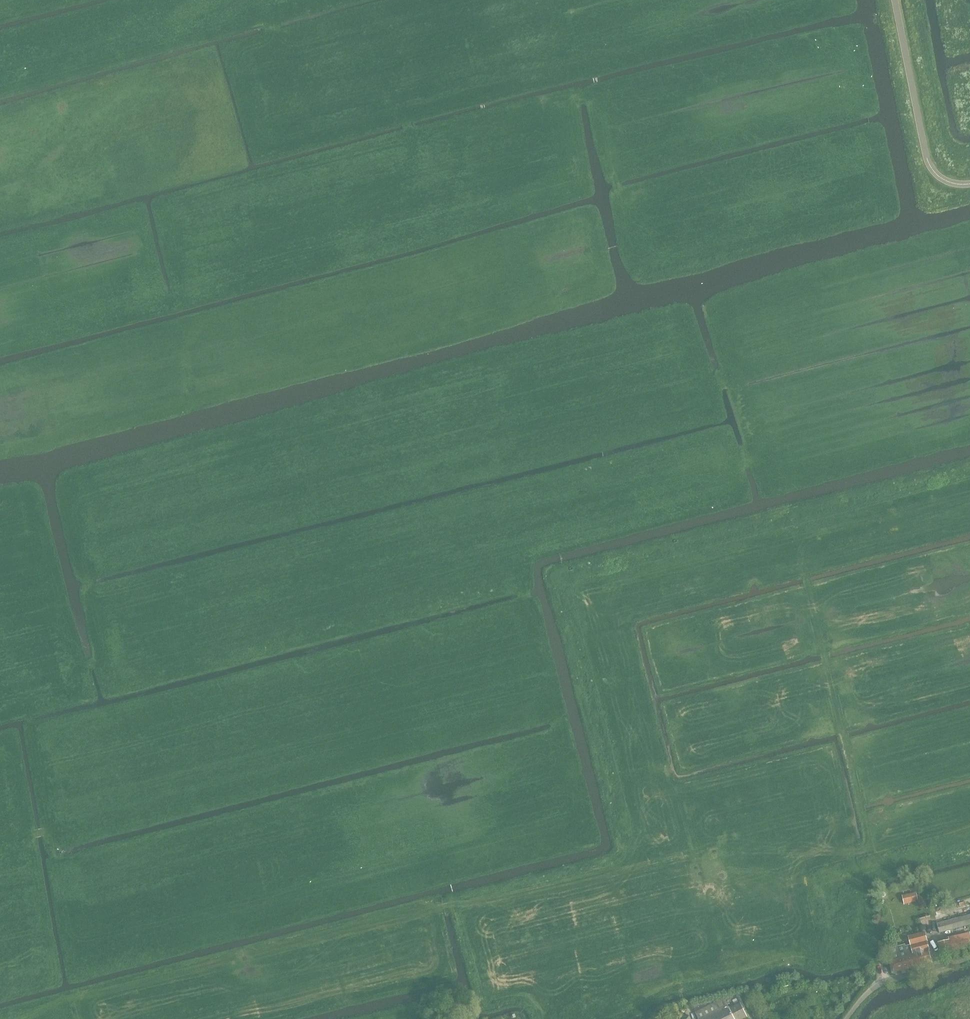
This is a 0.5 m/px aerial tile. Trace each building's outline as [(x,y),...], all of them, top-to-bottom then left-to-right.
[(917,892),(902,896),(904,905),(919,901),(917,892)] [(937,924),(939,933),(969,924),(969,915),(937,924)] [(905,944),(889,948),(892,959),(891,960),(894,972),(932,962),(924,932),(908,936),(910,945),(906,946),(905,944)] [(968,948),(969,948),(969,938),(966,939),(966,940),(957,942),(956,938),(939,942),(942,954),(952,952),(952,950),(958,949),(959,952),(968,949),(968,948)] [(725,998),(695,1013),(698,1018),(744,1018),(748,1017),(741,1003),(730,1008),(725,998)]
